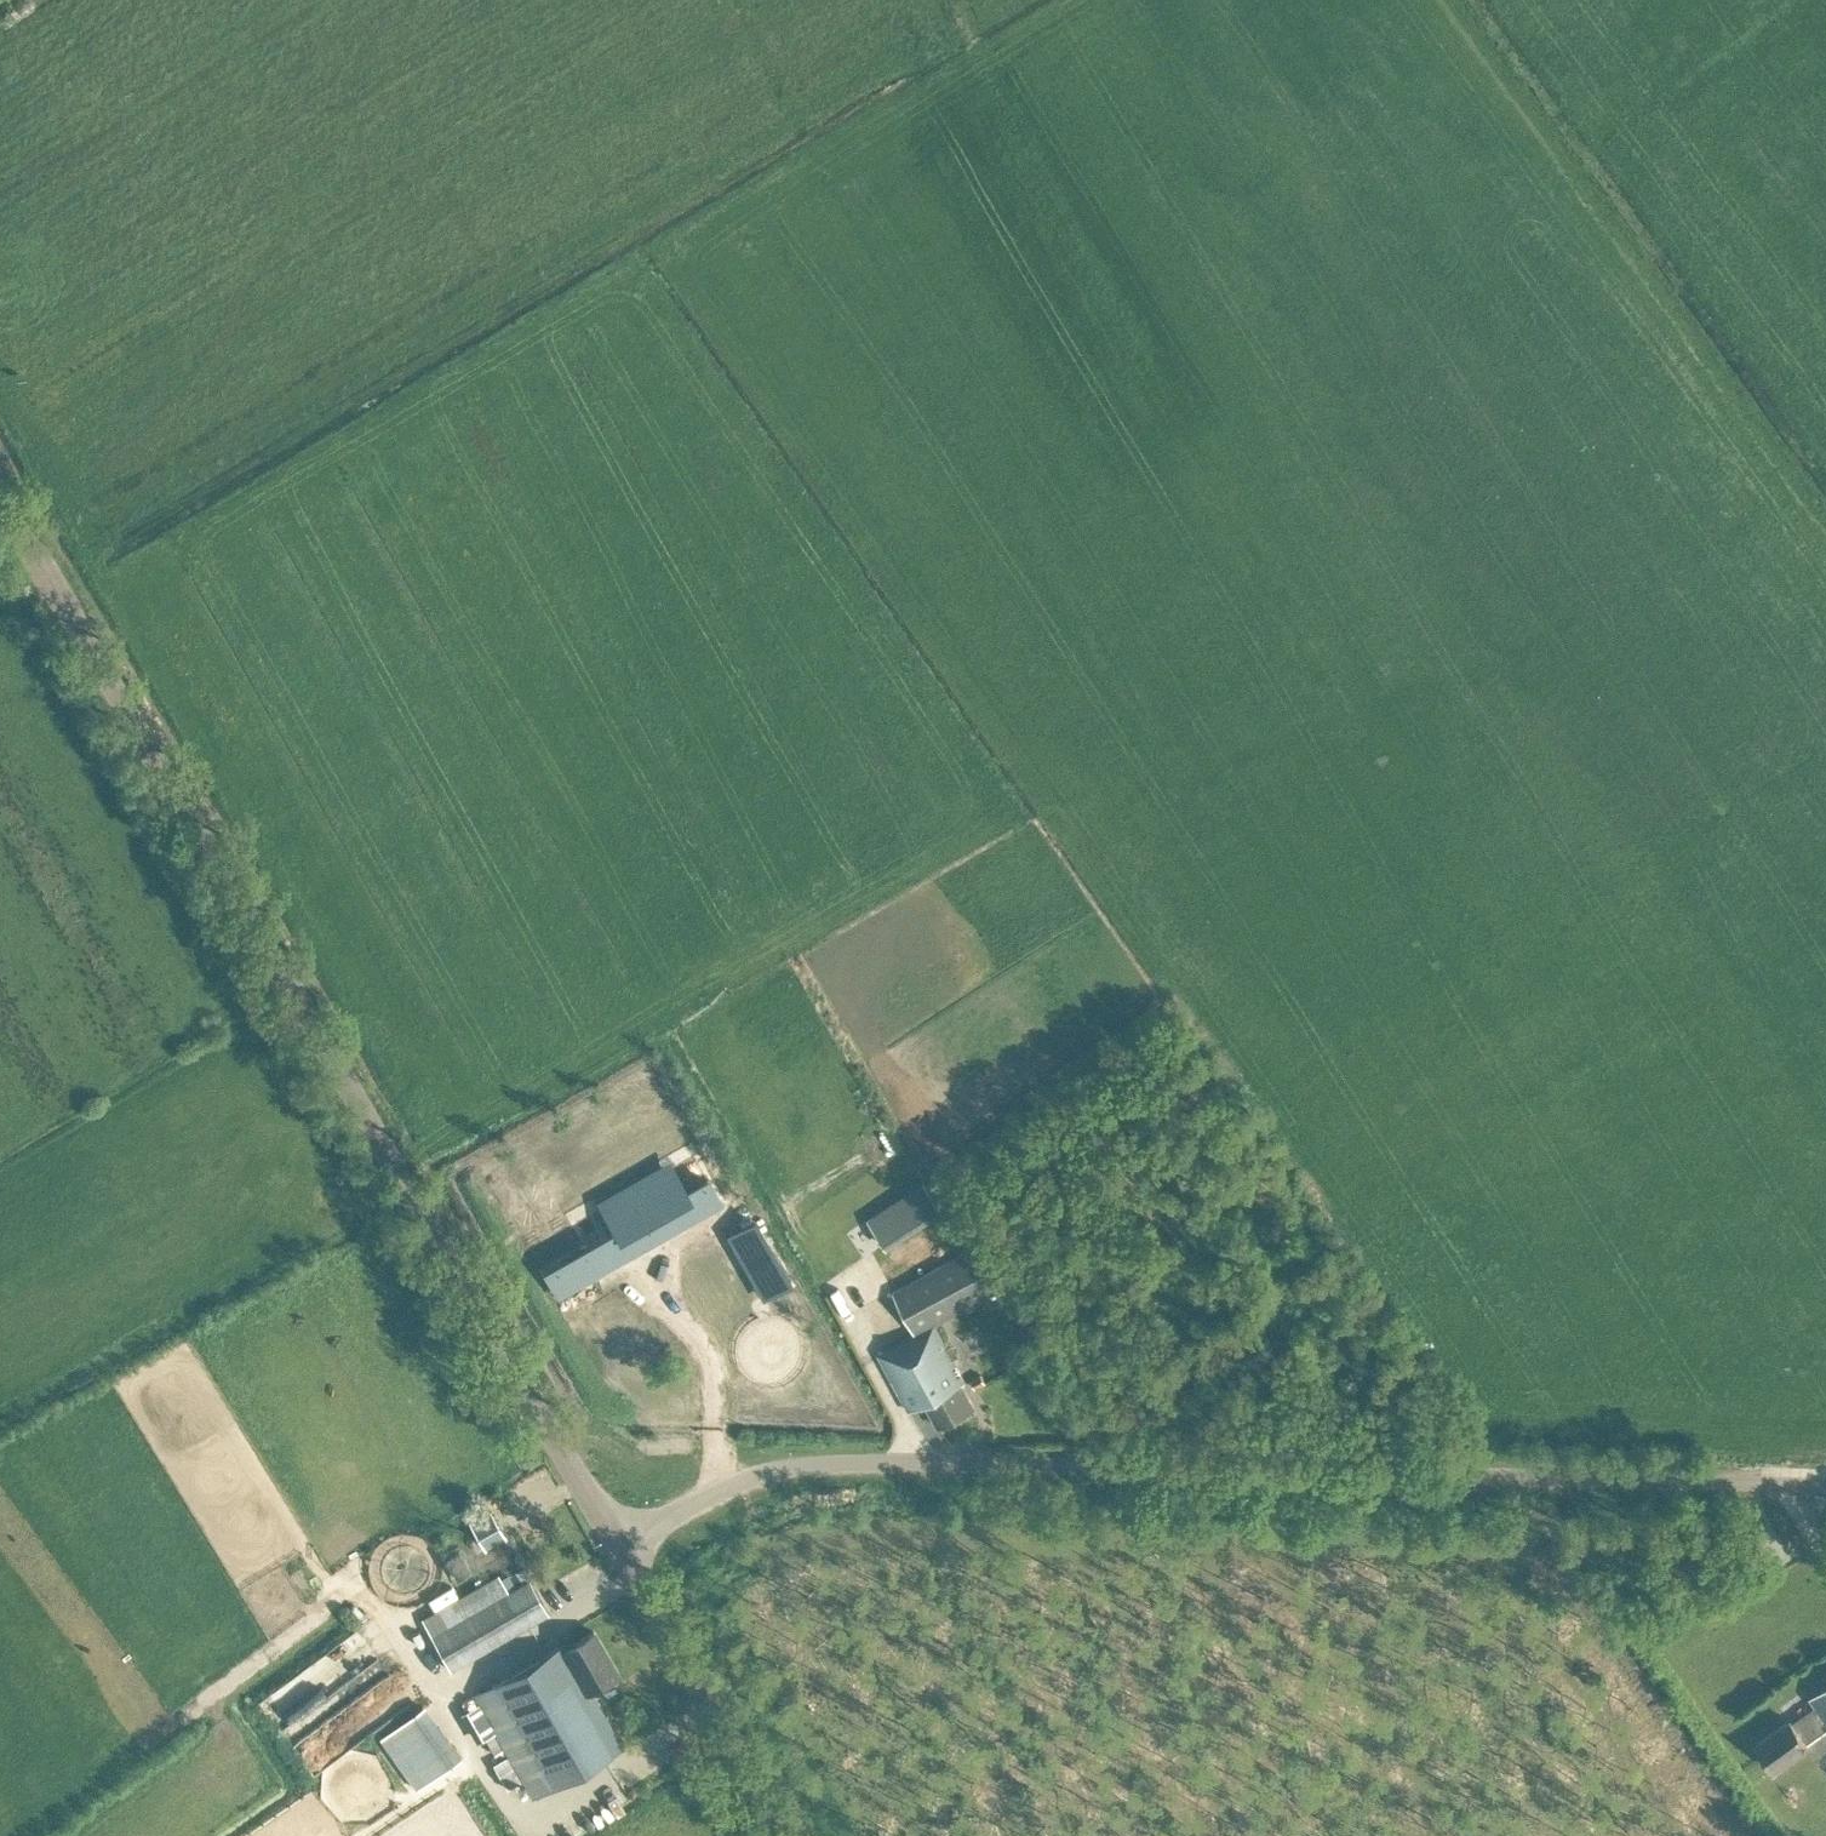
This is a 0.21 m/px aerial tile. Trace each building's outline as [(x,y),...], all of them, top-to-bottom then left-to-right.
[(720,1201),(706,1177),(687,1188),(680,1192),(667,1168),(605,1203),(619,1227),(620,1228),(633,1251),(720,1201)] [(886,1247),(944,1209),(924,1179),(866,1218),(886,1247)] [(746,1265),(772,1250),(754,1219),(728,1234),(746,1265)] [(544,1270),(558,1294),(604,1268),(590,1244),(544,1270)] [(973,1405),(960,1381),(964,1379),(934,1323),(998,1289),(975,1247),(893,1291),(915,1333),(878,1353),(908,1409),(926,1400),(939,1424),(973,1405)] [(975,1387),(984,1381),(980,1372),(970,1377),(975,1387)] [(483,1548),(504,1535),(489,1510),(468,1521),(483,1548)] [(454,1575),(467,1568),(457,1549),(444,1557),(454,1575)] [(507,1587),(497,1570),(420,1614),(450,1668),(549,1611),(529,1576),(507,1587)] [(617,1671),(593,1629),(565,1645),(563,1641),(472,1693),(531,1796),(622,1744),(589,1687),(617,1671)] [(1811,1697),(1815,1704),(1792,1721),(1790,1718),(1756,1743),(1774,1768),(1808,1744),(1806,1741),(1825,1727),(1825,1686),(1811,1697)] [(463,1710),(480,1739),(493,1732),(476,1702),(463,1710)] [(415,1786),(461,1753),(425,1703),(379,1737),(415,1786)]
